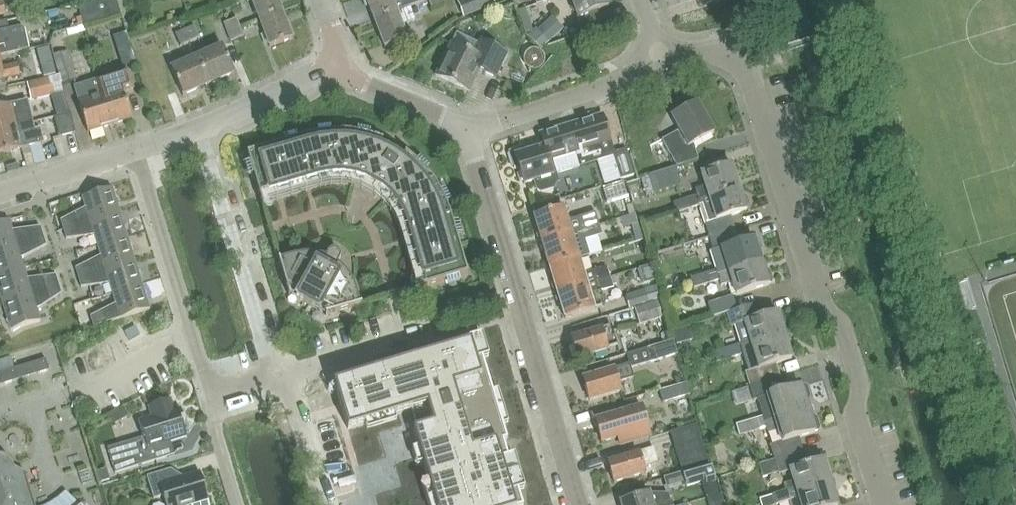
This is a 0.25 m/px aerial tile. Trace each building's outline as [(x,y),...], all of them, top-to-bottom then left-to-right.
[(259,21),(281,13),(276,0),(251,0),(259,21)] [(374,21),(397,12),(409,7),(421,3),(419,0),(366,0),(374,21)] [(430,9),(444,3),(443,0),(427,0),(430,9)] [(457,1),(463,18),(495,6),(493,0),(460,0),(457,1)] [(607,8),(604,0),(573,0),(579,18),(607,8)] [(397,12),(374,21),(384,47),(407,38),(397,12)] [(281,13),(259,21),(269,48),(291,39),(281,13)] [(224,22),(227,31),(239,27),(236,18),(224,22)] [(525,38),(536,48),(548,35),(538,24),(525,38)] [(184,30),(189,41),(198,38),(193,26),(184,30)] [(28,50),(24,30),(20,27),(0,32),(0,56),(28,50)] [(227,31),(230,40),(242,36),(239,27),(227,31)] [(180,45),(189,41),(184,30),(175,33),(180,45)] [(436,75),(435,76),(470,92),(470,91),(479,71),(495,79),(507,53),(481,41),(475,55),(451,44),(436,75)] [(221,47),(196,58),(208,86),(233,74),(221,47)] [(534,49),(532,49),(530,50),(528,51),(527,52),(525,53),(524,55),(524,57),(523,59),(523,61),(524,63),(524,65),(526,67),(527,68),(529,69),(530,70),(532,70),(534,71),(537,70),(538,70),(540,69),(542,67),(543,66),(544,64),(545,62),(545,60),(544,58),(544,56),(543,54),(542,52),(540,51),(538,50),(536,49),(534,49)] [(62,85),(77,80),(67,51),(52,55),(59,75),(62,85)] [(208,86),(196,58),(170,69),(182,97),(208,86)] [(19,76),(17,65),(1,69),(0,63),(0,80),(19,76)] [(117,75),(96,81),(109,126),(132,120),(124,93),(134,90),(128,71),(117,75)] [(26,83),(30,100),(63,92),(62,85),(59,75),(26,83)] [(78,105),(87,133),(109,126),(96,81),(74,88),(79,105),(78,105)] [(0,108),(0,131),(33,123),(27,101),(0,108)] [(675,166),(698,159),(689,145),(713,133),(697,102),(670,116),(678,131),(661,140),(675,166)] [(70,113),(54,117),(59,136),(75,132),(70,113)] [(524,148),(509,153),(514,167),(519,168),(524,184),(534,181),(537,190),(541,192),(553,188),(556,184),(553,176),(555,175),(550,159),(574,151),(578,167),(613,156),(615,156),(615,155),(603,116),(541,135),(544,147),(527,152),(524,148)] [(0,131),(0,155),(19,150),(22,149),(44,144),(40,129),(34,130),(33,123),(0,131)] [(379,147),(383,140),(374,137),(364,134),(354,133),(344,132),(334,132),(325,133),(315,134),(305,137),(247,154),(259,197),(318,180),(324,178),(331,177),(338,177),(345,177),(352,178),(359,180),(365,182),(379,190),(384,193),(389,197),(393,202),(397,207),(400,212),(403,217),(405,223),(407,228),(425,287),(467,274),(450,216),(447,206),(443,197),(438,189),(433,180),(427,173),(420,165),(413,159),(405,153),(401,160),(379,147)] [(34,163),(46,159),(42,146),(30,150),(34,163)] [(615,156),(613,156),(621,180),(634,176),(627,152),(615,155),(615,156)] [(703,186),(694,189),(696,195),(697,194),(699,199),(708,196),(738,187),(731,164),(699,173),(703,186)] [(648,175),(653,193),(680,184),(675,166),(648,175)] [(696,195),(685,198),(687,203),(688,208),(699,205),(708,236),(734,228),(730,215),(745,211),(745,209),(746,208),(748,204),(747,197),(742,195),(741,196),(738,187),(708,196),(699,199),(697,194),(696,195)] [(60,220),(63,228),(118,212),(110,188),(83,196),(86,207),(60,220)] [(685,198),(672,202),(674,207),(675,212),(688,208),(687,203),(685,198)] [(564,208),(533,217),(541,243),(599,226),(595,213),(568,222),(564,208)] [(95,234),(98,244),(125,236),(118,212),(63,228),(65,238),(95,234)] [(42,236),(39,227),(11,231),(8,220),(0,222),(0,249),(42,236)] [(599,226),(541,243),(549,268),(578,259),(578,260),(589,257),(584,241),(602,236),(599,226)] [(734,228),(708,236),(713,252),(712,252),(717,271),(718,274),(761,261),(758,251),(761,250),(762,247),(760,239),(757,238),(754,239),(754,238),(738,242),(734,228)] [(23,269),(19,258),(45,245),(42,236),(0,249),(0,277),(23,269)] [(75,268),(78,277),(133,260),(125,236),(98,244),(101,255),(75,268)] [(290,295),(325,315),(326,316),(362,305),(362,304),(360,305),(356,290),(355,286),(353,282),(351,279),(349,275),(346,272),(343,269),(340,267),(337,264),(339,259),(340,258),(340,257),(340,255),(339,254),(339,253),(338,252),(336,251),(334,251),(332,251),(330,252),(329,253),(326,258),(322,257),(317,256),(312,255),(308,255),(303,255),(298,255),(294,256),(279,261),(279,259),(278,260),(288,296),(290,295)] [(578,259),(549,268),(557,294),(597,282),(593,269),(582,273),(578,260),(578,259)] [(109,282),(112,293),(140,285),(133,260),(78,277),(80,286),(109,282)] [(717,271),(704,275),(707,284),(719,280),(721,286),(730,283),(734,295),(768,285),(768,283),(770,283),(772,280),(769,271),(766,270),(764,271),(761,261),(718,274),(717,271)] [(606,266),(593,269),(597,282),(610,278),(606,266)] [(3,301),(57,284),(55,275),(26,279),(23,269),(0,277),(0,293),(3,301)] [(704,275),(690,279),(693,288),(707,284),(704,275)] [(610,278),(597,282),(599,292),(613,288),(610,278)] [(597,282),(557,294),(564,320),(594,311),(600,309),(602,306),(599,298),(596,297),(595,293),(599,292),(597,282)] [(57,284),(3,301),(11,329),(39,321),(35,309),(60,293),(57,284)] [(140,285),(112,293),(116,303),(90,316),(93,326),(148,309),(140,285)] [(625,296),(628,308),(660,298),(656,286),(625,296)] [(731,296),(707,304),(711,317),(735,309),(731,296)] [(661,299),(634,308),(638,323),(666,314),(661,299)] [(725,313),(729,326),(733,325),(737,337),(739,343),(741,348),(783,335),(780,325),(785,323),(781,313),(776,313),(776,311),(760,316),(756,303),(735,309),(725,313)] [(607,350),(617,347),(611,326),(570,339),(576,360),(608,351),(607,350)] [(333,384),(347,430),(421,408),(427,427),(413,431),(418,449),(412,451),(416,467),(423,465),(428,481),(421,483),(426,500),(428,499),(428,500),(427,501),(428,504),(522,504),(517,491),(524,489),(519,473),(517,473),(517,472),(519,472),(514,456),(507,457),(503,443),(507,442),(501,424),(508,422),(503,406),(501,407),(501,406),(503,405),(498,389),(491,391),(491,389),(484,364),(482,359),(488,357),(482,335),(466,340),(467,344),(333,384)] [(730,358),(743,354),(745,359),(753,356),(756,368),(744,371),(749,386),(779,376),(775,363),(790,358),(783,335),(741,348),(739,343),(726,347),(730,358)] [(663,344),(646,349),(650,363),(677,355),(673,341),(663,344)] [(712,351),(716,362),(730,358),(726,347),(712,351)] [(45,359),(34,363),(38,374),(48,370),(45,359)] [(628,363),(582,377),(589,400),(621,390),(618,382),(633,377),(630,368),(629,363),(628,363)] [(0,374),(0,386),(20,380),(16,369),(0,374)] [(763,416),(765,422),(808,409),(804,398),(807,397),(809,394),(806,386),(804,385),(800,386),(800,385),(784,390),(779,376),(749,386),(753,400),(757,399),(762,417),(763,416)] [(684,384),(659,392),(663,403),(688,395),(684,384)] [(143,437),(107,448),(114,472),(174,454),(170,442),(188,437),(179,408),(173,410),(170,399),(147,406),(150,416),(137,420),(143,437)] [(641,407),(595,420),(601,443),(617,438),(620,446),(650,437),(641,407)] [(813,417),(810,418),(808,409),(765,422),(763,416),(762,417),(750,420),(753,430),(764,427),(766,433),(779,430),(782,440),(769,444),(774,460),(803,451),(799,437),(815,432),(814,430),(817,430),(818,427),(815,418),(813,417)] [(738,435),(753,430),(750,420),(735,425),(738,435)] [(669,432),(681,472),(710,463),(697,423),(669,432)] [(608,463),(614,483),(645,474),(643,467),(658,462),(654,449),(608,463)] [(792,481),(783,484),(785,490),(786,490),(788,496),(830,483),(823,458),(807,463),(803,451),(774,460),(778,474),(789,471),(792,481)] [(23,473),(13,468),(12,465),(11,462),(6,458),(2,456),(0,455),(0,504),(33,504),(23,473)] [(710,466),(682,474),(686,489),(706,483),(707,486),(716,483),(710,466)] [(165,504),(209,504),(200,471),(173,479),(170,469),(146,476),(152,499),(163,495),(165,504)] [(788,504),(837,504),(830,483),(788,496),(786,490),(785,490),(773,494),(776,504),(787,501),(788,504)] [(65,491),(56,499),(51,502),(46,504),(79,504),(65,491)] [(620,504),(671,504),(668,494),(648,493),(619,502),(620,504)] [(760,503),(761,504),(774,504),(776,504),(773,494),(759,498),(760,503)] [(352,504),(387,504),(385,496),(352,504)]
